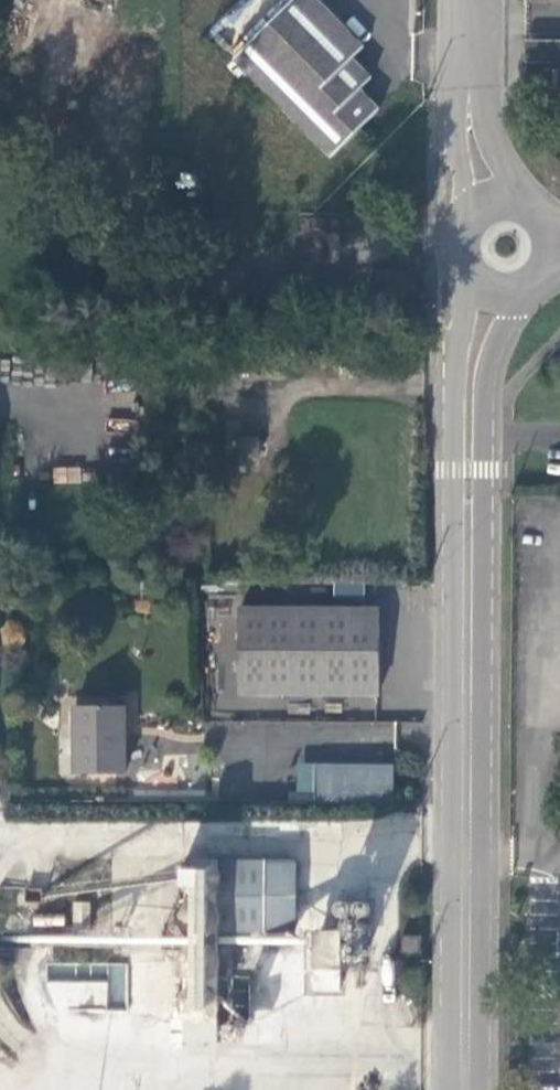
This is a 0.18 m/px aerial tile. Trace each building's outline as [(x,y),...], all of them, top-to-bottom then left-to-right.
[(361,90),(372,78),(353,58),(365,47),(319,0),(293,0),(235,57),(332,156),(380,110),(361,90)] [(559,61),(559,41),(535,41),(535,61),(559,61)] [(240,438),(241,456),(260,456),(260,438),(240,438)] [(241,608),(241,692),(378,693),(379,609),(241,608)] [(74,773),(127,773),(127,706),(75,706),(74,773)] [(395,802),(395,764),(316,763),(315,802),(395,802)] [(218,1041),(219,931),(297,932),(297,861),(187,860),(185,1041),(218,1041)] [(90,903),(74,902),(74,930),(90,930),(90,903)] [(307,992),(339,994),(341,931),(309,930),(307,992)] [(422,936),(403,935),(403,954),(421,954),(422,936)]
